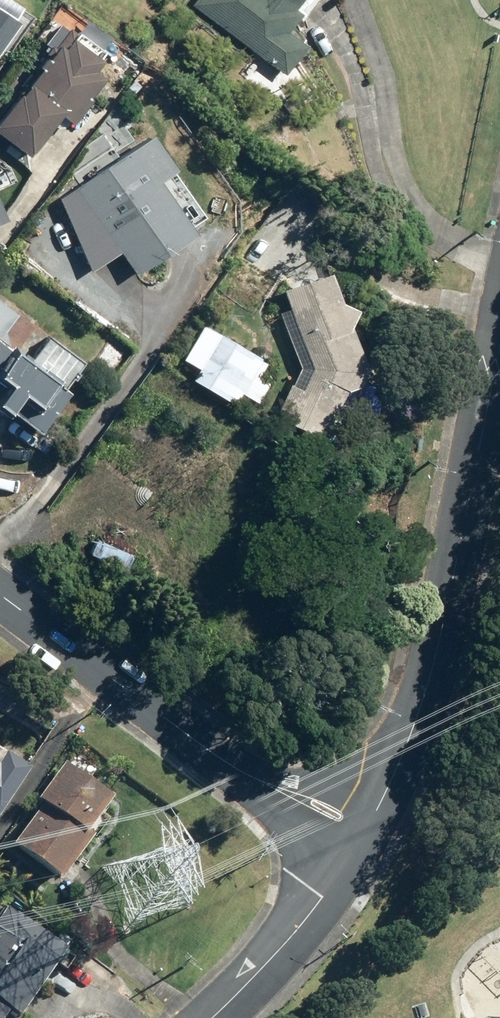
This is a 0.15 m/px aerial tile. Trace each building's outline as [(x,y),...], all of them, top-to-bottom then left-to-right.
[(24,14),(1,0),(0,0),(0,51),(24,14)] [(192,6),(284,76),(305,50),(286,35),(313,0),(196,0),(192,6)] [(62,34),(0,117),(0,136),(28,157),(59,115),(72,125),(105,81),(94,72),(101,63),(62,34)] [(155,140),(54,199),(94,268),(120,252),(133,274),(194,239),(159,180),(173,172),(155,140)] [(364,372),(347,326),(353,309),(338,303),(327,274),(282,292),(289,310),(279,314),(299,364),(279,410),(292,415),(288,425),(321,439),(342,390),(352,390),(364,372)] [(37,437),(68,394),(63,390),(82,362),(0,304),(0,410),(37,437)] [(265,362),(203,326),(184,360),(199,369),(192,382),(231,405),(237,394),(256,405),(269,383),(257,376),(265,362)] [(135,557),(96,538),(88,555),(127,574),(135,557)] [(31,770),(6,754),(0,763),(0,816),(31,770)] [(112,801),(65,765),(37,802),(42,807),(11,849),(58,885),(93,839),(87,835),(112,801)] [(6,911),(0,921),(0,1017),(7,1017),(9,1015),(14,1017),(20,1017),(66,953),(6,911)]
